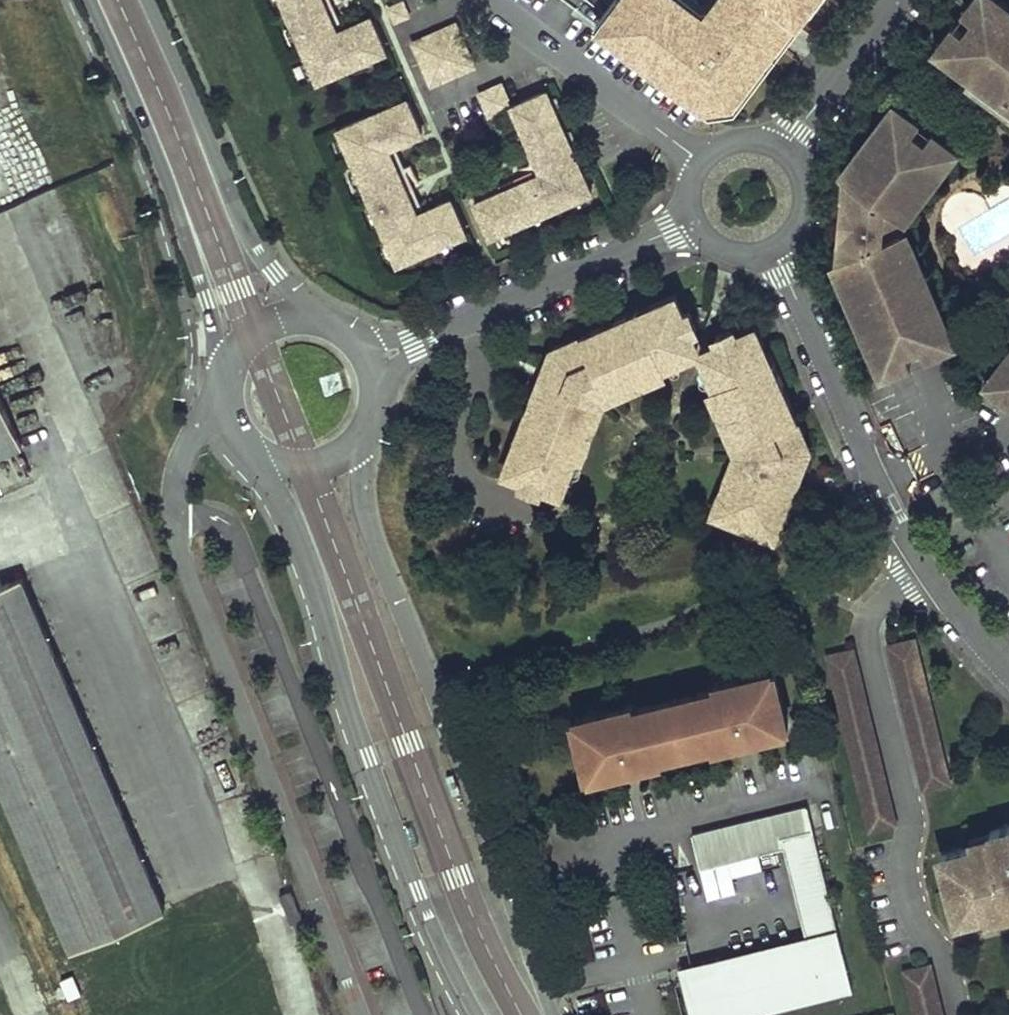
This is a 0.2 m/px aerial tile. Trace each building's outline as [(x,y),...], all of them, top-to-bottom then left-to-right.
[(317,83),(386,53),(370,16),(344,28),(336,31),(322,0),(280,0),(317,83)] [(332,0),(322,0),(336,31),(344,28),(332,0)] [(717,8),(710,16),(707,13),(694,13),(677,0),(615,0),(599,21),(634,48),(632,50),(660,72),(662,70),(679,83),(674,89),(686,98),(692,90),(704,99),(729,98),(756,63),(767,49),(765,47),(794,10),(802,0),(723,0),(717,8)] [(694,13),(694,3),(690,0),(677,0),(694,13)] [(802,16),(815,0),(802,0),(794,10),(802,16)] [(1008,7),(1006,10),(991,0),(979,0),(978,1),(977,0),(967,0),(945,30),(952,35),(946,44),(968,61),(966,64),(971,69),(966,77),(977,86),(983,78),(996,88),(990,96),(986,102),(1006,117),(1008,113),(1008,8),(1008,7)] [(1008,7),(1008,6),(1008,2),(1007,0),(991,0),(1006,10),(1008,7)] [(401,3),(388,9),(395,24),(408,18),(401,3)] [(756,63),(762,67),(802,16),(794,10),(765,47),(767,49),(756,63)] [(634,48),(599,21),(595,27),(629,54),(632,50),(634,48)] [(458,23),(409,43),(428,89),(477,69),(458,23)] [(952,35),(945,30),(932,47),(962,69),(966,64),(968,61),(946,44),(952,35)] [(632,50),(629,54),(674,89),(679,83),(662,70),(660,72),(632,50)] [(692,90),(686,98),(700,109),(731,108),(762,67),(756,63),(729,98),(704,99),(692,90)] [(983,78),(977,86),(990,96),(996,88),(983,78)] [(488,118),(500,112),(495,100),(507,95),(502,83),(478,93),(488,118)] [(548,91),(512,107),(523,133),(540,173),(500,190),(474,201),(490,238),(592,193),(548,91)] [(495,100),(500,112),(512,107),(507,95),(495,100)] [(407,97),(337,128),(396,265),(465,235),(450,198),(415,214),(387,149),(422,133),(407,97)] [(868,131),(874,136),(892,113),(902,120),(907,112),(892,100),(868,131)] [(943,130),(916,110),(912,116),(907,112),(902,120),(892,113),(874,136),(866,147),(853,164),(847,159),(836,173),(829,258),(836,273),(843,270),(851,289),(857,302),(865,321),(872,337),(883,363),(892,359),(895,366),(936,348),(933,340),(945,335),(934,310),(927,295),(919,276),(912,261),(905,243),(894,219),(906,204),(919,187),(927,176),(944,153),(936,147),(943,139),(939,135),(943,130)] [(540,173),(523,133),(515,136),(530,169),(497,183),(500,190),(540,173)] [(934,181),(958,150),(943,139),(936,147),(944,153),(927,176),(934,181)] [(866,147),(859,142),(847,159),(853,164),(866,147)] [(919,187),(906,204),(912,209),(925,192),(919,187)] [(905,243),(912,261),(919,257),(912,240),(905,243)] [(843,270),(836,273),(844,291),(851,289),(843,270)] [(919,276),(927,295),(934,292),(926,273),(919,276)] [(549,347),(499,475),(560,498),(568,479),(576,459),(584,438),(590,440),(607,398),(648,381),(644,374),(667,365),(686,357),(701,351),(692,332),(698,329),(689,307),(683,310),(676,293),(549,347)] [(865,321),(857,302),(850,305),(858,324),(865,321)] [(941,306),(934,310),(945,335),(933,340),(936,348),(955,339),(941,306)] [(717,344),(701,351),(707,366),(715,385),(723,404),(716,407),(734,451),(719,491),(725,493),(716,516),(777,540),(805,468),(811,451),(757,324),(738,332),(735,326),(714,335),(717,344)] [(892,359),(883,363),(872,337),(865,340),(880,373),(895,366),(892,359)] [(996,372),(1008,355),(1008,347),(1007,346),(986,375),(999,385),(1004,379),(996,372)] [(996,372),(1004,379),(999,385),(1008,393),(1008,355),(996,372)] [(689,364),(686,357),(667,365),(670,372),(689,364)] [(667,365),(644,374),(648,381),(670,372),(667,365)] [(715,385),(707,366),(700,369),(708,388),(715,385)] [(715,385),(708,388),(716,407),(723,404),(715,385)] [(20,448),(0,400),(0,457),(20,448)] [(590,440),(584,438),(576,459),(582,461),(590,440)] [(576,459),(568,479),(574,481),(582,461),(576,459)] [(725,493),(719,491),(710,515),(716,516),(725,493)] [(22,578),(0,588),(0,783),(72,949),(164,910),(22,578)] [(916,635),(890,641),(925,787),(951,781),(916,635)] [(855,647),(829,653),(870,829),(897,823),(855,647)] [(785,708),(775,666),(716,680),(717,685),(699,690),(700,695),(654,705),(653,700),(635,705),(634,699),(575,713),(587,766),(602,762),(604,769),(624,764),(639,760),(664,754),(662,746),(686,740),(711,734),(713,743),(738,737),(754,733),(785,726),(781,709),(785,708)] [(699,690),(653,700),(654,705),(700,695),(699,690)] [(789,725),(785,708),(781,709),(785,726),(789,725)] [(754,733),(738,737),(741,749),(757,745),(754,733)] [(711,734),(686,740),(688,749),(713,743),(711,734)] [(662,746),(664,754),(688,749),(686,740),(662,746)] [(639,760),(624,764),(626,776),(642,772),(639,760)] [(602,762),(587,766),(588,772),(604,769),(602,762)] [(854,988),(808,803),(689,832),(697,867),(784,846),(807,937),(680,968),(691,1014),(744,1014),(854,988)] [(955,851),(963,884),(949,887),(951,897),(960,896),(965,916),(966,920),(989,915),(990,919),(1008,914),(1008,828),(992,832),(994,842),(973,847),(955,851)] [(970,837),(973,847),(994,842),(992,832),(970,837)] [(951,897),(949,898),(954,918),(965,916),(960,896),(951,897)] [(67,960),(62,949),(50,954),(54,966),(67,960)] [(905,968),(916,1014),(945,1014),(932,962),(905,968)]
